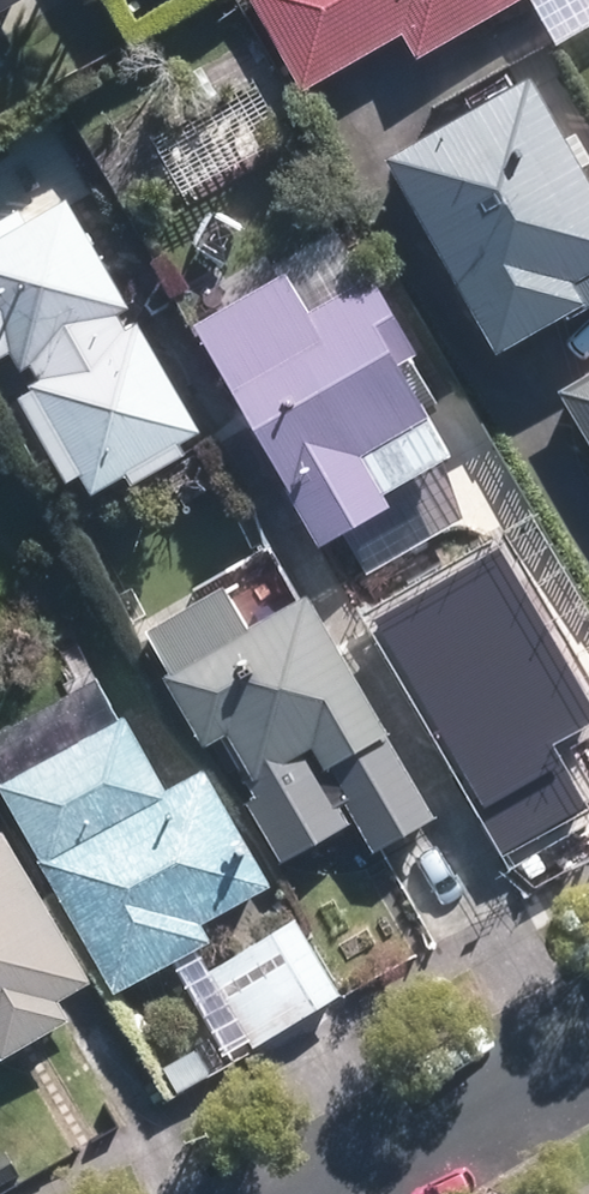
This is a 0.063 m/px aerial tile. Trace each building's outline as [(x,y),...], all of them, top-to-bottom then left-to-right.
[(37,0),(0,0),(0,21),(37,0)] [(161,11),(180,0),(155,0),(161,11)] [(306,100),(403,45),(416,68),(535,0),(248,0),(306,100)] [(488,370),(576,322),(564,298),(588,284),(588,204),(529,92),(380,173),(488,370)] [(0,232),(0,359),(7,372),(117,310),(56,201),(0,232)] [(299,317),(274,274),(189,324),(178,331),(304,548),(315,541),(373,506),(367,497),(422,466),(400,429),(414,420),(384,366),(404,354),(361,281),(299,317)] [(121,326),(16,388),(79,497),(186,435),(121,326)] [(548,392),(588,462),(588,367),(548,392)] [(495,547),(369,617),(504,857),(588,810),(552,745),(588,724),(588,714),(495,547)] [(237,630),(220,601),(142,646),(216,772),(231,763),(251,795),(307,763),(319,784),(332,777),(366,833),(416,804),(384,748),(304,612),(277,627),(268,613),(237,630)] [(146,985),(207,951),(200,936),(267,899),(201,784),(164,806),(119,731),(114,734),(89,691),(0,742),(0,808),(113,1004),(122,999),(146,985)] [(67,1032),(56,1014),(87,995),(0,846),(0,1070),(67,1032)] [(294,931),(206,983),(246,1051),(334,999),(294,931)]
